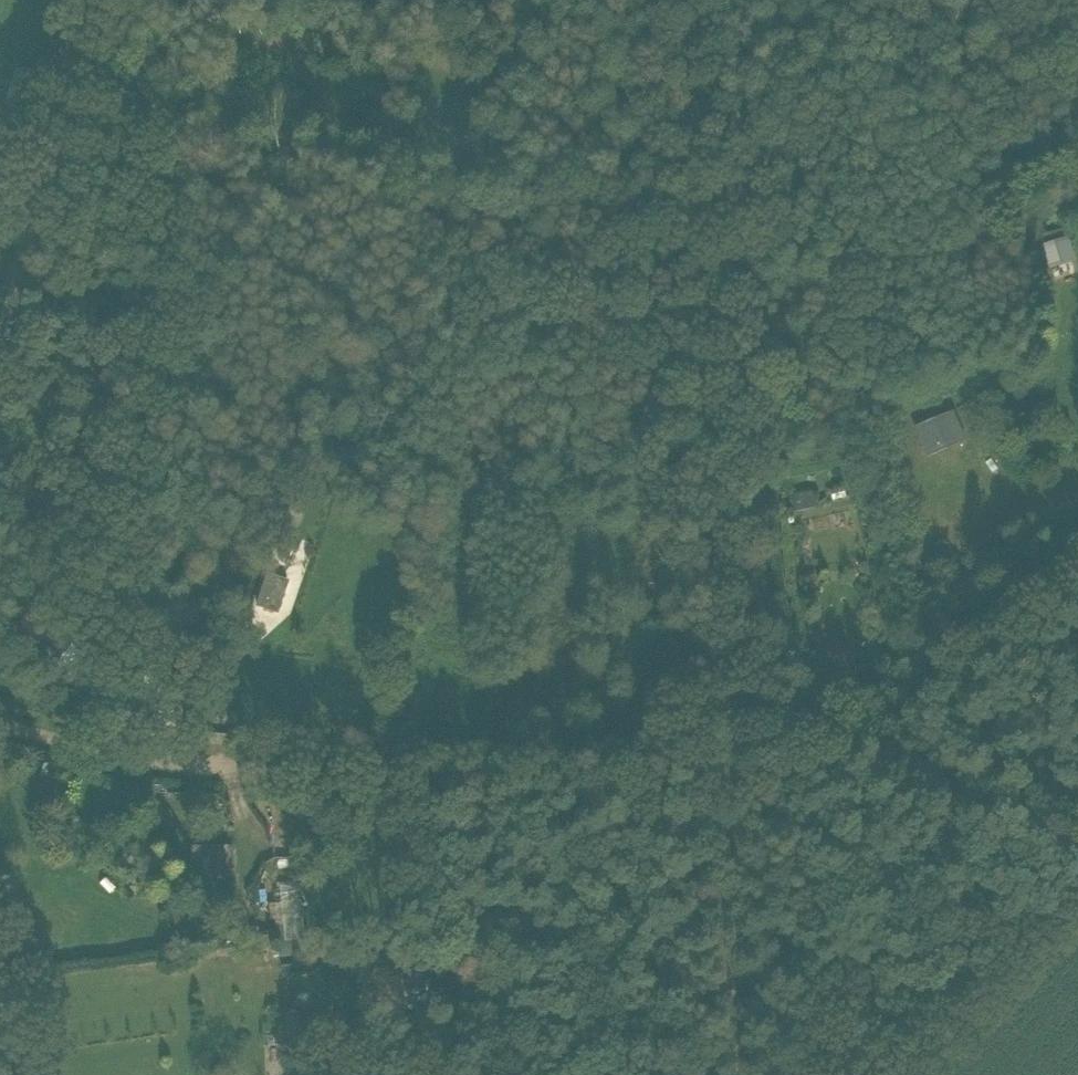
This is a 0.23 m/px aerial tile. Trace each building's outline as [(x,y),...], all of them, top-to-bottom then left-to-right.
[(1065,243),(1045,249),(1050,265),(1070,259),(1065,243)] [(844,488),(831,492),(833,502),(847,499),(844,488)] [(818,512),(814,492),(791,497),(795,516),(818,512)] [(262,597),(259,606),(277,612),(280,603),(287,583),(269,576),(262,597)] [(229,871),(229,849),(227,849),(227,847),(224,847),(223,847),(223,849),(210,849),(192,849),(192,865),(192,877),(210,877),(210,872),(224,873),(224,876),(224,878),(227,878),(232,878),(232,875),(232,871),(230,871),(229,871)] [(303,941),(299,888),(280,889),(281,904),(270,904),(271,920),(275,919),(277,931),(262,933),(264,947),(303,941)]
